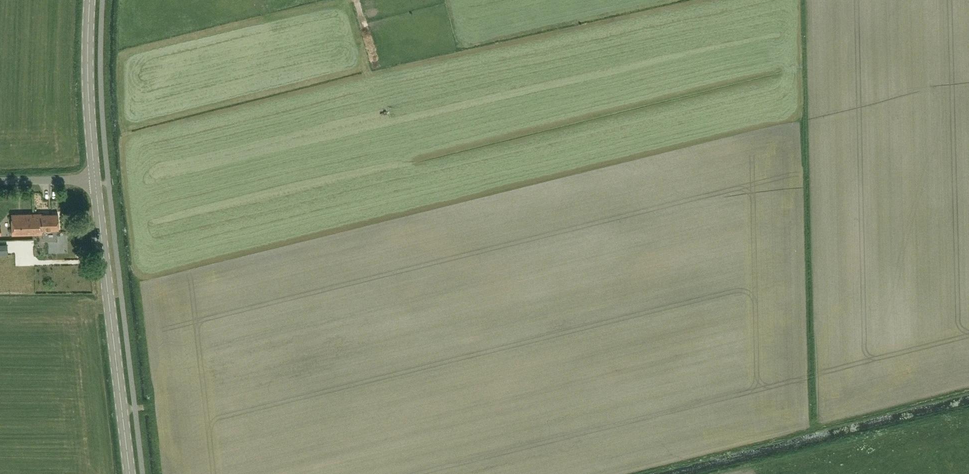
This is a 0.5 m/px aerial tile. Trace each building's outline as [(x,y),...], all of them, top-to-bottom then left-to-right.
[(42,214),(42,212),(11,213),(12,234),(42,232),(42,229),(58,228),(58,213),(42,214)] [(7,244),(0,244),(0,253),(8,253),(7,244)]
